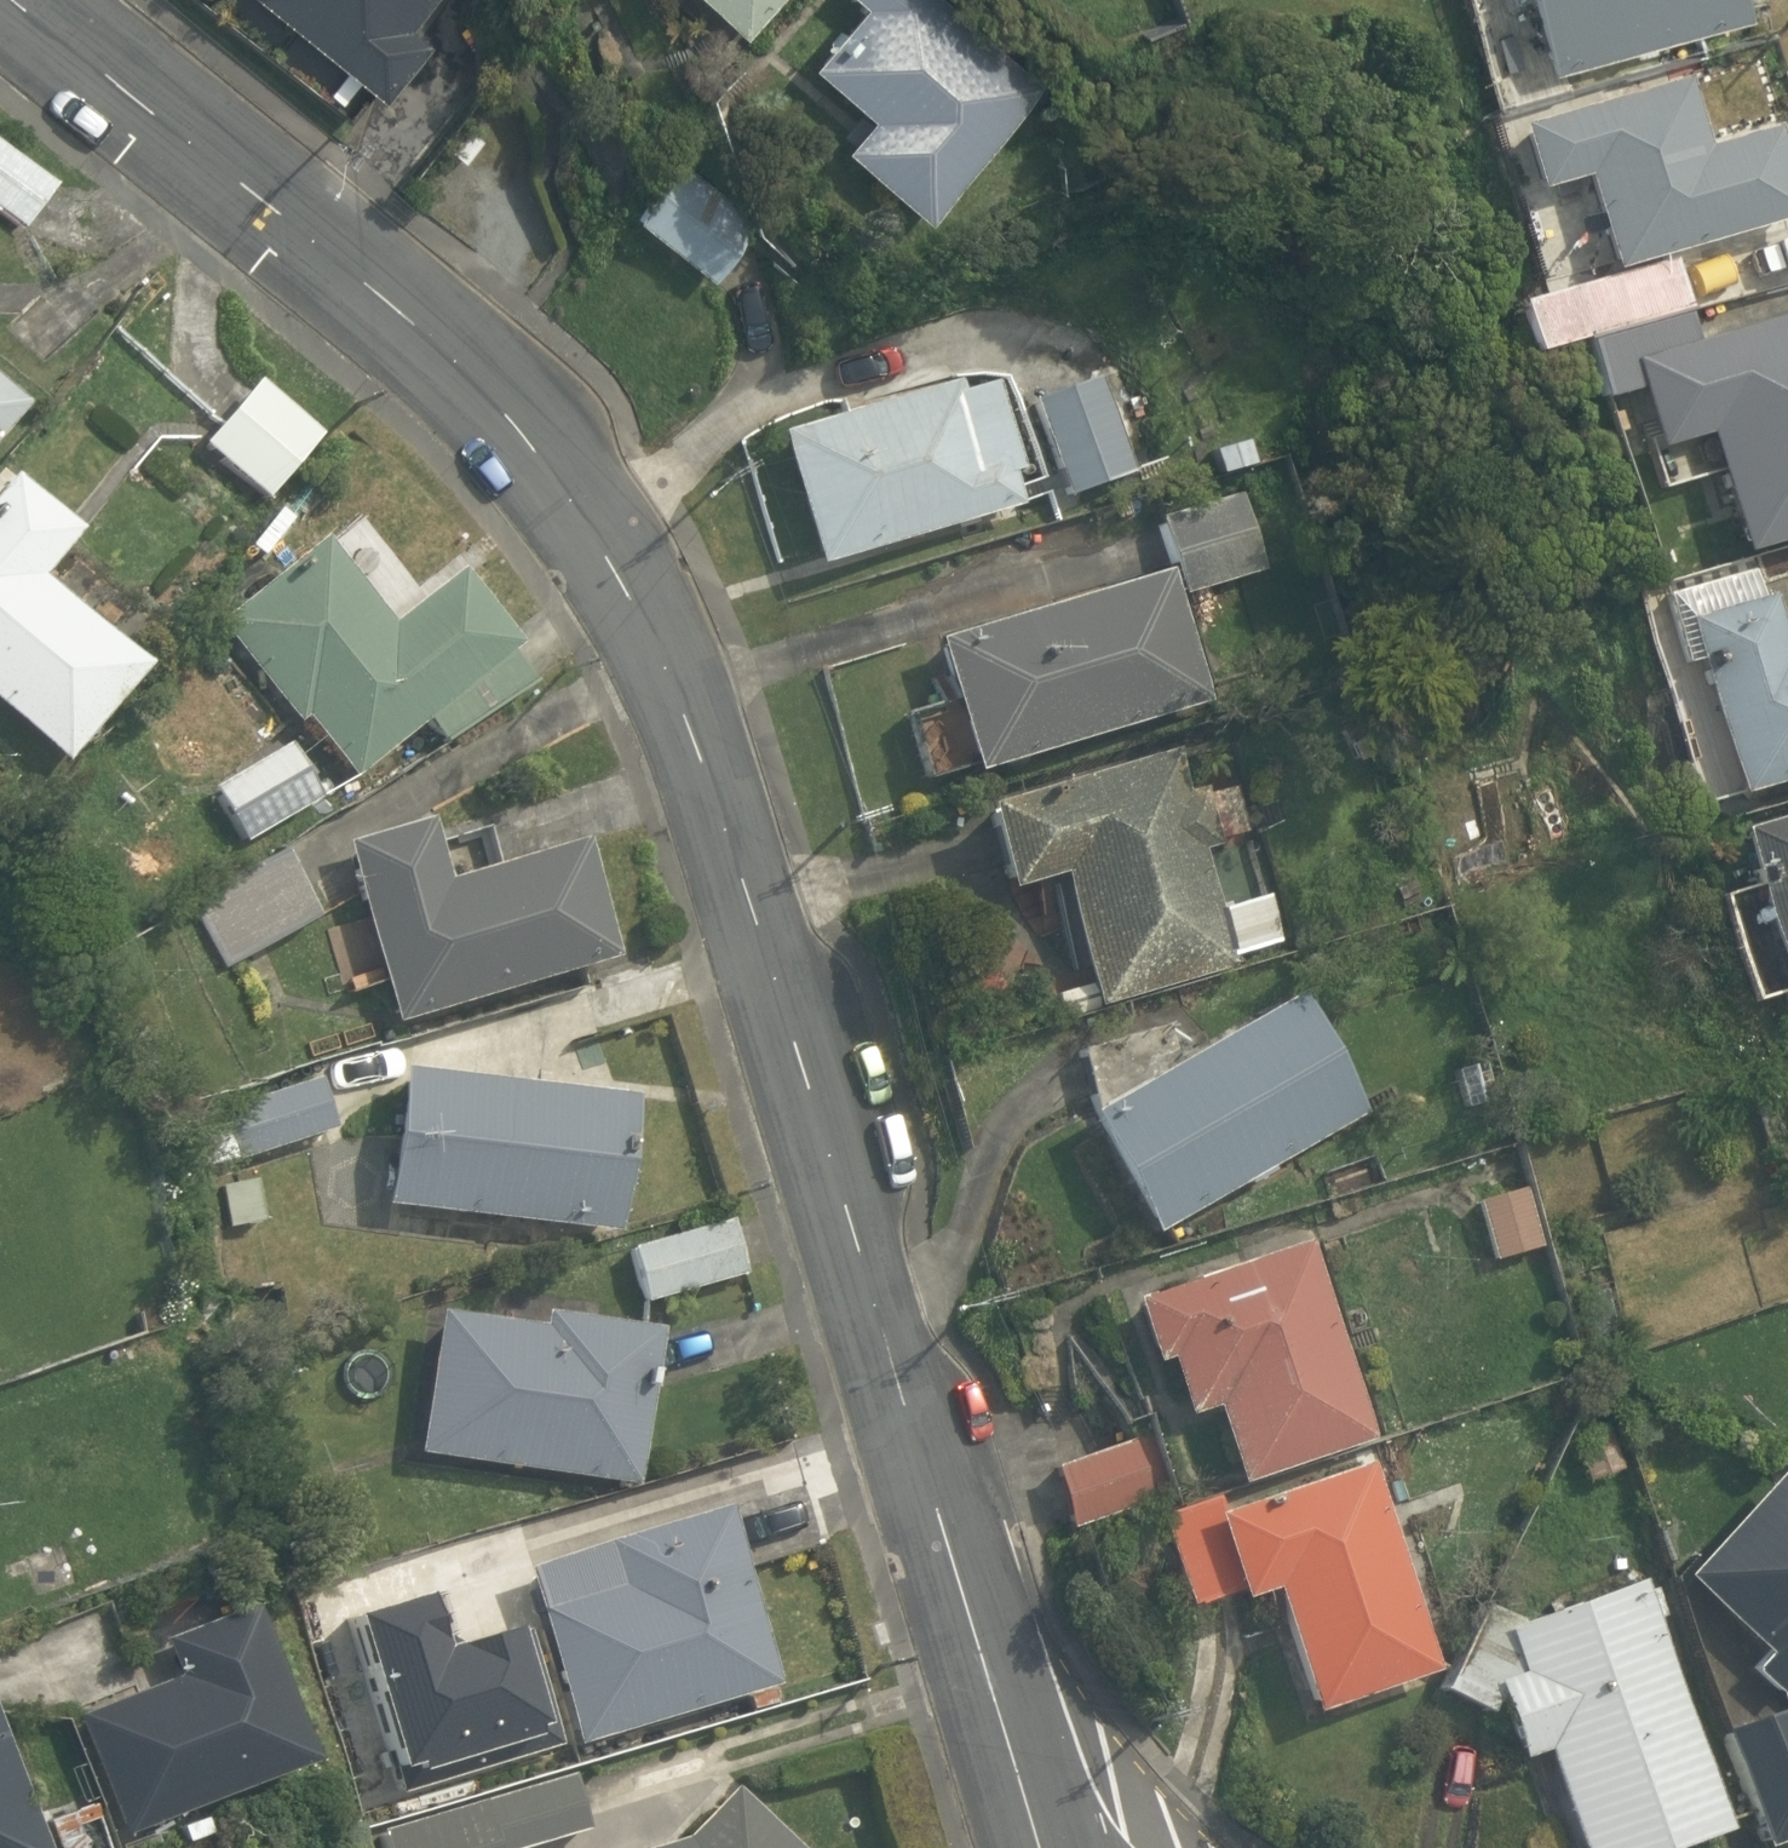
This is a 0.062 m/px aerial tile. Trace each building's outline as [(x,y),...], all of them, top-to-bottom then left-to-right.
[(432,44),(412,29),(435,0),(260,0),(385,103),(432,44)] [(749,38),(782,0),(709,0),(749,38)] [(932,223),(1043,86),(946,0),(860,0),(866,5),(814,68),(873,120),(847,150),(932,223)] [(1554,72),(1632,51),(1633,55),(1655,49),(1654,44),(1753,17),(1749,0),(1534,0),(1554,72)] [(1617,275),(1787,224),(1787,157),(1780,131),(1712,151),(1691,82),(1525,130),(1544,194),(1590,180),(1617,275)] [(61,186),(0,142),(0,214),(25,233),(61,186)] [(715,279),(762,217),(686,160),(639,222),(715,279)] [(1588,342),(1691,312),(1678,264),(1524,308),(1540,356),(1588,342)] [(1691,312),(1588,342),(1609,403),(1645,392),(1662,453),(1710,440),(1747,558),(1787,546),(1787,319),(1700,345),(1691,312)] [(33,404),(0,378),(0,445),(33,404)] [(1103,378),(1036,402),(1072,500),(1139,475),(1103,378)] [(326,433),(262,379),(205,447),(271,498),(326,433)] [(847,416),(784,435),(823,568),(1027,508),(1017,475),(1027,471),(999,382),(965,392),(962,381),(870,410),(869,406),(846,413),(847,416)] [(83,528),(16,474),(0,494),(0,699),(74,760),(156,661),(47,575),(83,528)] [(1245,493),(1162,518),(1187,598),(1270,572),(1245,493)] [(451,742),(539,683),(514,652),(525,643),(466,568),(399,621),(328,536),(222,622),(301,722),(309,718),(358,777),(431,719),(451,742)] [(1174,570),(940,642),(980,776),(1215,705),(1174,570)] [(1774,597),(1766,600),(1756,571),(1670,596),(1692,667),(1704,664),(1745,800),(1787,787),(1787,642),(1774,597)] [(248,844),(324,798),(290,744),(215,789),(248,844)] [(1102,1010),(1239,969),(1235,957),(1282,944),(1269,898),(1220,912),(1205,852),(1217,847),(1205,792),(1192,796),(1180,752),(988,809),(1013,894),(1066,878),(1102,1010)] [(434,819),(350,842),(399,1023),(625,956),(589,837),(452,878),(434,819)] [(1787,967),(1787,819),(1748,832),(1787,967)] [(226,971),(322,917),(287,851),(193,907),(226,971)] [(1303,993),(1093,1115),(1159,1237),(1369,1113),(1303,993)] [(642,1096),(407,1066),(388,1204),(625,1233),(642,1096)] [(1498,1264),(1546,1250),(1528,1189),(1480,1203),(1498,1264)] [(734,1220),(634,1249),(650,1304),(750,1274),(734,1220)] [(1219,1410),(1245,1488),(1379,1443),(1311,1245),(1138,1303),(1159,1367),(1173,1362),(1192,1420),(1219,1410)] [(643,1484),(665,1329),(548,1311),(546,1326),(445,1310),(421,1451),(643,1484)] [(1627,1473),(1611,1430),(1577,1442),(1590,1484),(1627,1473)] [(1157,1434),(1057,1469),(1078,1531),(1178,1495),(1157,1434)] [(1318,1718),(1444,1673),(1374,1467),(1255,1504),(1250,1490),(1162,1520),(1193,1609),(1242,1592),(1245,1604),(1276,1593),(1318,1718)] [(1691,1579),(1772,1657),(1756,1674),(1785,1700),(1787,1697),(1787,1473),(1691,1579)] [(782,1682),(732,1506),(531,1567),(582,1745),(782,1682)] [(449,1663),(423,1566),(321,1596),(347,1693),(449,1663)] [(1647,1583),(1530,1625),(1489,1605),(1440,1691),(1495,1717),(1504,1699),(1526,1762),(1551,1754),(1584,1847),(1694,1847),(1737,1833),(1647,1583)] [(184,1674),(82,1714),(130,1834),(318,1759),(256,1606),(171,1640),(184,1674)] [(1732,1733),(1770,1847),(1778,1847),(1787,1844),(1787,1713),(1732,1733)] [(0,1714),(0,1847),(52,1847),(0,1714)] [(576,1775),(382,1831),(387,1847),(533,1847),(594,1830),(576,1775)] [(737,1786),(691,1837),(653,1847),(806,1847),(737,1786)] [(50,1821),(60,1847),(112,1847),(96,1805),(50,1821)]
